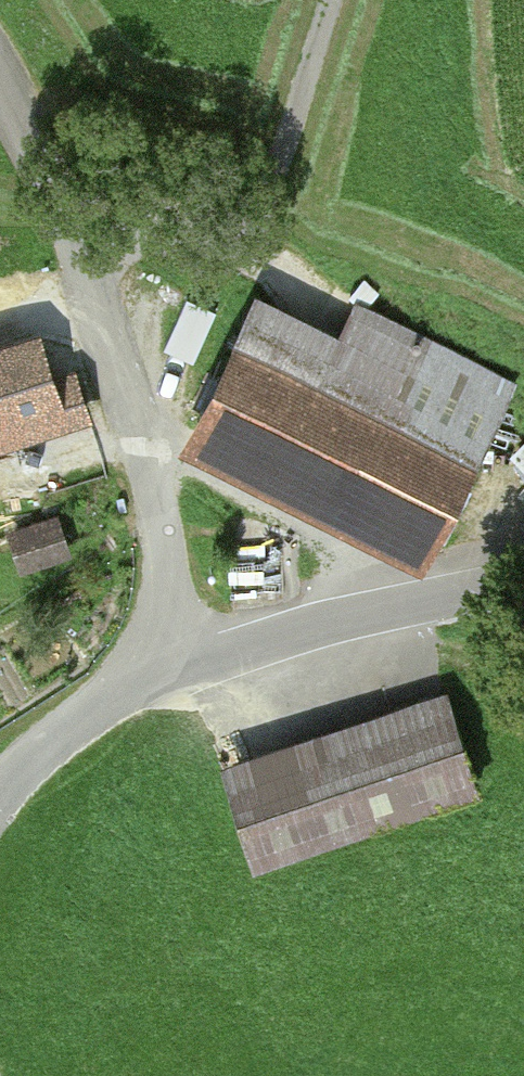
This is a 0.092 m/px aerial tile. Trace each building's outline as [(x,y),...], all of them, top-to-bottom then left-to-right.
[(177,441),(424,563),(518,376),(356,296),(340,327),(255,285),(177,441)] [(37,325),(0,339),(0,449),(73,422),(37,325)] [(58,511),(7,529),(20,568),(72,551),(58,511)] [(449,686),(222,758),(254,856),(480,783),(449,686)]
